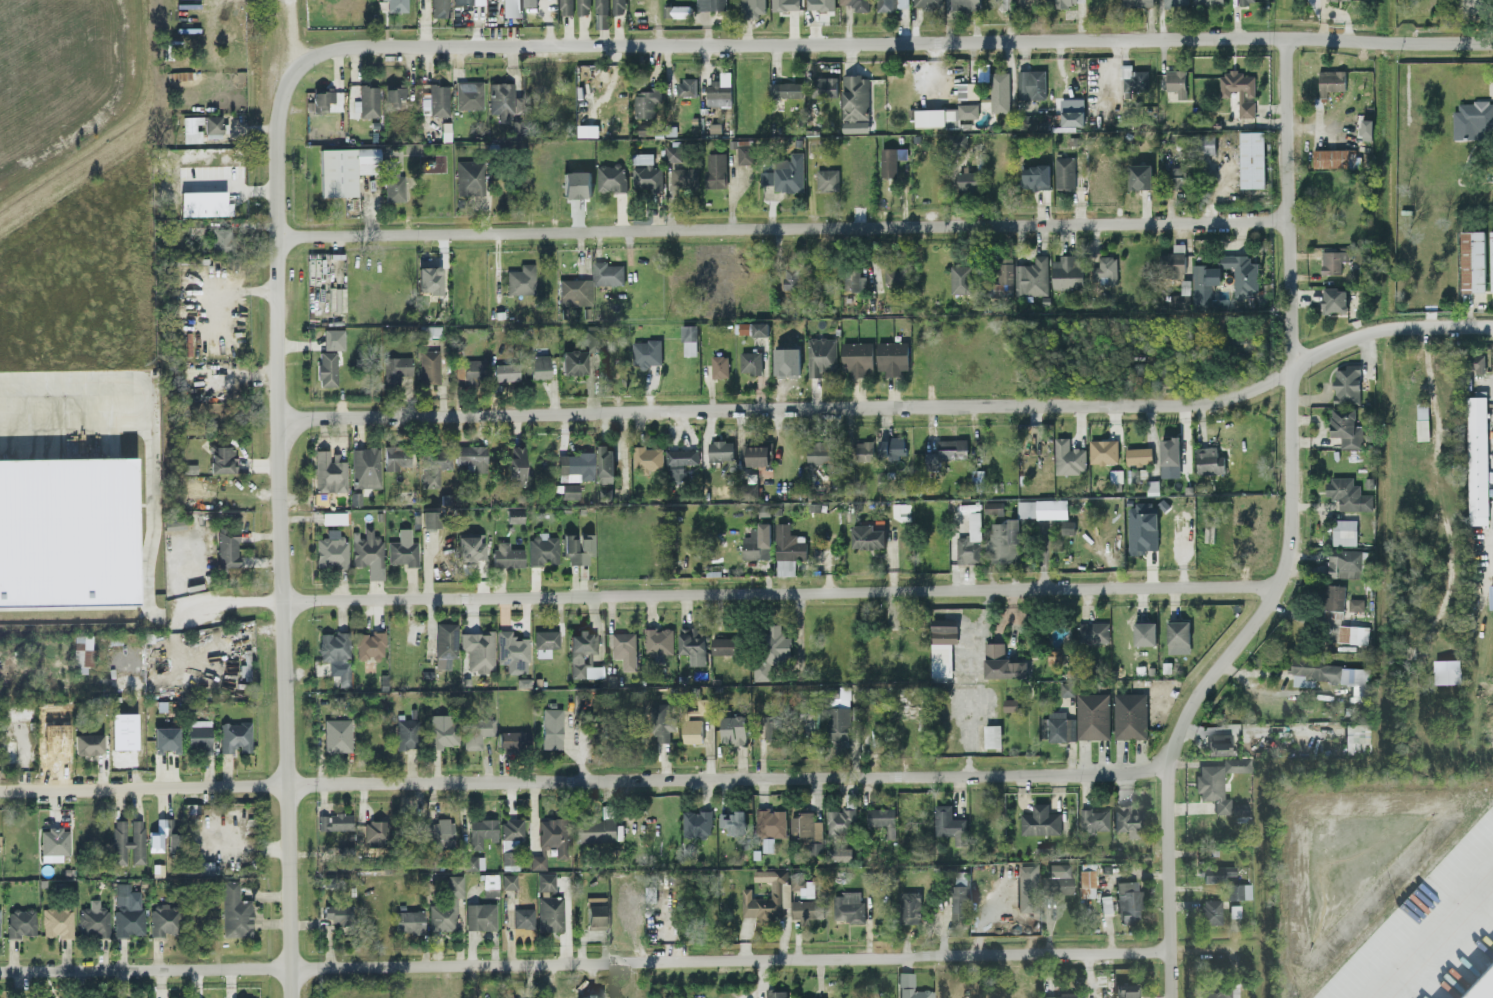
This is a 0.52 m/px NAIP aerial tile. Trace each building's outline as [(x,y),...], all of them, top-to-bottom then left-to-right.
[(386,10),(407,10),(407,0),(386,0),(386,10)] [(448,0),(431,0),(430,16),(448,17),(448,0)] [(503,15),(521,15),(521,0),(503,0),(503,15)] [(559,14),(575,14),(589,14),(589,0),(559,0),(559,14)] [(595,28),(609,28),(609,13),(625,13),(625,0),(595,0),(595,28)] [(697,10),(726,9),(726,0),(697,0),(697,10)] [(743,17),(766,16),(765,0),(742,0),(743,17)] [(772,10),(799,9),(799,0),(771,0),(772,10)] [(805,9),(835,9),(835,0),(804,0),(805,9)] [(839,4),(852,4),(852,11),(868,11),(868,0),(839,0),(839,4)] [(897,10),(896,0),(877,0),(877,11),(897,10)] [(979,8),(979,0),(951,0),(951,9),(979,8)] [(1011,0),(1002,0),(1001,8),(1011,9),(1011,0)] [(663,5),(663,17),(690,17),(690,5),(663,5)] [(1148,91),(1148,70),(1131,70),(1131,64),(1121,64),(1122,91),(1148,91)] [(1018,99),(1045,98),(1045,69),(1017,70),(1018,99)] [(1185,69),(1165,70),(1166,91),(1177,90),(1177,99),(1186,98),(1185,69)] [(1327,91),(1345,90),(1344,69),(1318,71),(1319,97),(1327,97),(1327,91)] [(731,71),(720,71),(720,80),(707,79),(707,105),(731,106),(731,71)] [(1010,112),(1009,71),(990,72),(991,112),(1010,112)] [(1254,117),(1254,75),(1240,75),(1240,72),(1219,72),(1219,97),(1230,97),(1230,90),(1238,90),(1239,117),(1254,117)] [(868,75),(841,75),(843,132),(869,131),(868,75)] [(837,77),(811,76),(810,97),(837,97),(837,77)] [(696,78),(676,79),(677,96),(697,95),(696,78)] [(482,80),(456,81),(457,108),(483,107),(482,80)] [(523,112),(522,95),(514,95),(514,81),(489,82),(490,113),(496,113),(496,121),(509,120),(509,112),(523,112)] [(802,97),(802,82),(769,82),(770,97),(802,97)] [(978,82),(956,82),(957,98),(979,98),(978,82)] [(448,115),(449,84),(430,83),(429,115),(448,115)] [(379,115),(378,84),(359,85),(360,116),(379,115)] [(635,118),(654,117),(654,101),(661,101),(661,86),(650,86),(650,90),(635,90),(635,118)] [(385,87),(385,108),(399,108),(398,98),(406,98),(406,87),(385,87)] [(343,110),(344,90),(313,90),(313,100),(307,100),(306,109),(343,110)] [(1492,138),(1492,101),(1453,102),(1454,139),(1492,138)] [(915,109),(915,127),(958,126),(958,118),(978,118),(978,103),(957,103),(957,108),(915,109)] [(1084,125),(1084,110),(1061,110),(1061,125),(1084,125)] [(222,114),(205,115),(205,131),(223,131),(222,114)] [(203,115),(183,116),(184,142),(201,141),(201,125),(204,125),(203,115)] [(1372,119),(1360,119),(1361,137),(1372,137),(1372,119)] [(220,137),(220,132),(205,133),(204,123),(201,123),(202,138),(220,137)] [(577,136),(598,136),(598,124),(578,124),(577,136)] [(1240,187),(1265,187),(1264,131),(1239,131),(1240,187)] [(1200,153),(1214,154),(1215,134),(1201,134),(1200,153)] [(752,139),(737,140),(737,163),(753,163),(752,139)] [(666,162),(683,161),(682,141),(674,141),(674,145),(665,145),(666,162)] [(321,196),(357,195),(356,172),(380,172),(379,146),(320,148),(321,196)] [(897,158),(907,159),(907,148),(881,147),(881,177),(896,177),(897,158)] [(1356,167),(1356,148),(1312,149),(1313,168),(1356,167)] [(726,153),(706,152),(705,186),(726,186),(726,153)] [(774,192),(803,191),(802,152),(790,152),(790,158),(773,159),(774,192)] [(662,167),(653,167),(653,153),(633,153),(633,164),(633,187),(650,187),(650,190),(662,190),(662,167)] [(1074,189),(1075,157),(1055,156),(1055,189),(1074,189)] [(398,159),(386,159),(387,200),(405,199),(404,174),(398,174),(398,159)] [(456,160),(457,194),(484,194),(483,159),(456,160)] [(625,191),(626,165),(598,164),(597,190),(625,191)] [(1049,164),(1022,165),(1023,189),(1050,188),(1049,164)] [(1151,164),(1129,164),(1129,188),(1152,188),(1151,164)] [(1116,187),(1115,165),(1096,166),(1098,188),(1116,187)] [(1173,188),(1189,188),(1188,166),(1172,167),(1173,188)] [(671,186),(697,186),(697,167),(671,167),(671,186)] [(816,169),(817,190),(839,190),(839,169),(816,169)] [(590,170),(563,171),(564,197),(591,196),(590,170)] [(978,189),(978,171),(957,172),(958,189),(978,189)] [(181,190),(181,215),(240,214),(240,202),(226,202),(226,189),(181,190)] [(229,226),(212,227),(213,250),(230,249),(229,226)] [(1485,291),(1484,230),(1459,231),(1460,292),(1485,291)] [(1321,274),(1341,273),(1341,261),(1349,261),(1349,246),(1321,247),(1321,274)] [(1158,252),(1159,276),(1184,276),(1184,251),(1158,252)] [(1048,294),(1047,254),(1034,255),(1034,264),(1014,264),(1015,295),(1048,294)] [(1257,262),(1249,262),(1249,254),(1221,255),(1221,266),(1233,266),(1234,295),(1258,295),(1257,262)] [(1052,259),(1052,289),(1083,288),(1083,255),(1059,256),(1059,259),(1052,259)] [(1116,256),(1098,256),(1098,266),(1093,266),(1093,282),(1117,282),(1116,256)] [(997,282),(988,282),(988,296),(1012,296),(1013,257),(998,257),(997,282)] [(608,261),(592,261),(593,285),(624,284),(624,264),(608,264),(608,261)] [(520,269),(506,269),(507,294),(536,293),(535,262),(520,262),(520,269)] [(418,265),(418,292),(441,291),(440,265),(418,265)] [(784,289),(802,289),(801,265),(783,265),(784,289)] [(970,294),(971,265),(951,265),(950,293),(970,294)] [(1211,305),(1211,284),(1221,284),(1220,265),(1192,265),(1193,305),(1211,305)] [(867,289),(868,276),(859,276),(860,267),(845,267),(844,289),(867,289)] [(907,269),(885,268),(884,283),(906,285),(907,269)] [(560,304),(593,304),(592,277),(559,278),(560,304)] [(1322,288),(1323,312),(1347,312),(1346,288),(1322,288)] [(769,322),(738,323),(739,335),(769,334),(769,322)] [(440,324),(424,325),(425,332),(436,331),(437,335),(440,335),(440,324)] [(585,350),(599,350),(598,324),(585,325),(585,350)] [(696,324),(682,325),(682,355),(697,355),(696,324)] [(344,348),(344,328),(324,328),(324,348),(344,348)] [(1236,355),(1253,355),(1253,333),(1235,333),(1236,355)] [(809,377),(824,376),(823,369),(836,368),(836,337),(808,338),(809,377)] [(660,339),(632,340),(633,364),(640,363),(640,365),(661,365),(660,339)] [(877,342),(878,369),(885,369),(885,376),(901,375),(900,370),(909,369),(908,341),(877,342)] [(842,342),(842,371),(850,371),(850,376),(873,375),(873,342),(842,342)] [(420,349),(421,381),(440,381),(439,349),(420,349)] [(586,349),(562,349),(562,374),(586,373),(586,349)] [(336,350),(318,351),(319,385),(336,385),(336,350)] [(740,352),(740,374),(762,373),(762,351),(740,352)] [(1485,354),(1472,353),(1471,373),(1484,373),(1485,354)] [(531,377),(550,377),(549,354),(530,354),(531,377)] [(711,355),(712,377),(729,377),(728,355),(711,355)] [(412,374),(412,356),(385,356),(385,384),(400,384),(399,374),(412,374)] [(464,381),(485,381),(484,358),(463,358),(464,381)] [(494,380),(519,378),(518,361),(493,363),(494,380)] [(1334,402),(1360,403),(1360,364),(1346,363),(1346,369),(1334,369),(1334,402)] [(1486,396),(1466,396),(1469,524),(1489,524),(1486,396)] [(1362,448),(1363,425),(1355,425),(1355,408),(1331,408),(1330,436),(1341,436),(1340,448),(1362,448)] [(834,438),(821,437),(821,442),(807,441),(806,464),(833,464),(834,438)] [(878,437),(879,458),(905,457),(904,437),(878,437)] [(1054,473),(1085,473),(1086,448),(1069,448),(1069,437),(1055,437),(1054,473)] [(1161,477),(1180,477),(1179,437),(1160,438),(1161,477)] [(967,458),(966,438),(937,439),(938,451),(924,452),(925,470),(938,469),(937,459),(967,458)] [(1090,463),(1118,462),(1117,439),(1089,440),(1090,463)] [(733,460),(733,440),(708,441),(709,460),(733,460)] [(873,440),(854,441),(854,460),(873,460),(873,440)] [(742,464),(771,465),(771,442),(742,442),(742,464)] [(235,471),(234,444),(210,445),(211,472),(235,471)] [(399,470),(399,464),(410,465),(411,445),(385,444),(384,469),(399,470)] [(487,444),(455,444),(455,463),(467,464),(467,470),(486,470),(487,444)] [(522,484),(523,445),(507,444),(506,484),(522,484)] [(613,483),(614,446),(598,445),(597,482),(613,483)] [(1197,474),(1224,473),(1223,453),(1217,453),(1217,445),(1196,446),(1197,474)] [(353,487),(380,486),(379,446),(352,447),(353,487)] [(633,447),(634,471),(663,471),(662,446),(633,447)] [(1151,447),(1125,448),(1126,464),(1152,463),(1151,447)] [(347,490),(346,460),(339,460),(339,452),(330,452),(330,448),(315,449),(316,491),(347,490)] [(439,486),(439,467),(452,467),(452,449),(421,449),(422,486),(439,486)] [(666,450),(667,480),(684,480),(683,464),(698,463),(698,449),(666,450)] [(593,452),(558,453),(559,480),(594,479),(593,452)] [(132,603),(132,456),(0,458),(0,605),(132,603)] [(196,462),(185,463),(185,472),(197,472),(196,462)] [(982,481),(982,470),(972,469),(972,481),(982,481)] [(1143,469),(1128,469),(1128,481),(1143,481),(1143,469)] [(1373,494),(1360,494),(1360,484),(1353,484),(1353,478),(1325,478),(1325,497),(1338,497),(1338,510),(1373,510),(1373,494)] [(579,483),(562,482),(562,497),(579,497),(579,483)] [(1067,517),(1067,499),(1018,500),(1018,518),(1067,517)] [(1002,514),(1003,502),(984,501),(984,513),(1002,514)] [(1127,503),(1128,555),(1146,554),(1146,549),(1157,549),(1157,511),(1152,511),(1152,503),(1127,503)] [(439,526),(438,509),(421,510),(422,527),(439,526)] [(969,511),(969,535),(956,535),(956,563),(981,562),(980,511),(969,511)] [(1357,519),(1332,519),(1332,544),(1357,544),(1357,519)] [(991,562),(1016,561),(1015,543),(1019,542),(1019,520),(989,521),(991,562)] [(1074,520),(1061,520),(1060,534),(1074,534),(1074,520)] [(771,559),(770,522),(758,522),(758,527),(749,528),(750,536),(742,536),(742,559),(771,559)] [(806,559),(806,534),(790,534),(790,522),(775,523),(776,575),(795,574),(795,560),(806,559)] [(852,548),(885,548),(885,529),(873,529),(873,524),(852,525),(852,548)] [(237,525),(217,525),(219,566),(239,565),(237,525)] [(352,537),(353,565),(383,565),(382,534),(373,534),(372,525),(364,525),(365,536),(352,537)] [(316,565),(347,566),(347,537),(339,537),(339,528),(327,527),(327,536),(317,536),(316,565)] [(528,537),(529,565),(545,564),(545,562),(559,562),(558,535),(547,535),(547,531),(538,531),(538,537),(528,537)] [(483,532),(457,532),(457,559),(484,558),(483,532)] [(593,532),(578,533),(563,533),(563,551),(569,551),(569,563),(589,563),(589,550),(594,550),(593,532)] [(388,540),(388,562),(406,562),(406,565),(418,564),(418,541),(409,541),(408,536),(399,536),(399,540),(388,540)] [(523,548),(509,547),(509,540),(494,540),(493,565),(523,566),(523,548)] [(1361,577),(1362,549),(1328,549),(1328,577),(1361,577)] [(1343,610),(1344,585),(1324,584),(1323,609),(1343,610)] [(1348,610),(1363,610),(1363,598),(1348,598),(1348,610)] [(956,645),(957,620),(932,619),(931,645),(956,645)] [(1354,625),(1338,624),(1337,642),(1368,643),(1369,620),(1354,619),(1354,625)] [(1189,620),(1167,621),(1167,644),(1190,643),(1189,620)] [(435,656),(457,656),(457,622),(436,621),(435,656)] [(1109,641),(1109,621),(1079,622),(1080,642),(1109,641)] [(1134,645),(1156,645),(1155,622),(1134,622),(1134,645)] [(759,680),(771,680),(771,664),(785,664),(785,656),(790,657),(791,636),(782,636),(782,624),(760,623),(759,680)] [(679,653),(690,653),(689,665),(704,665),(705,627),(679,626),(679,653)] [(528,637),(513,638),(513,628),(496,629),(497,664),(517,663),(517,660),(529,660),(528,637)] [(673,655),(673,629),(645,628),(645,654),(673,655)] [(536,656),(550,656),(550,647),(560,647),(559,629),(535,630),(536,656)] [(357,632),(358,657),(385,657),(384,630),(371,630),(371,632),(357,632)] [(493,630),(460,631),(461,649),(467,649),(468,671),(494,670),(493,630)] [(604,676),(604,665),(591,665),(591,652),(597,652),(596,630),(577,630),(577,633),(569,634),(571,677),(604,676)] [(350,684),(351,658),(349,658),(349,631),(320,631),(320,661),(339,661),(339,684),(350,684)] [(622,670),(636,670),(635,632),(612,632),(612,658),(622,658),(622,670)] [(91,671),(91,633),(73,633),(74,672),(91,671)] [(737,637),(711,637),(711,654),(737,654),(737,637)] [(1004,642),(984,642),(985,677),(1027,676),(1027,660),(1005,660),(1004,642)] [(1050,664),(1062,663),(1062,650),(1049,650),(1050,664)] [(1460,659),(1433,659),(1433,686),(1460,686),(1460,659)] [(1369,665),(1290,661),(1289,673),(1293,673),(1292,685),(1315,686),(1315,681),(1353,683),(1353,698),(1367,699),(1369,665)] [(1074,696),(1074,682),(1060,682),(1060,695),(1074,696)] [(1147,738),(1146,692),(1114,693),(1115,738),(1147,738)] [(1077,739),(1109,738),(1109,693),(1076,693),(1077,739)] [(698,714),(712,714),(711,698),(697,698),(698,714)] [(1003,710),(1018,710),(1018,699),(1003,698),(1003,710)] [(654,703),(655,742),(669,741),(669,731),(675,731),(675,716),(668,716),(668,703),(654,703)] [(13,718),(33,718),(33,705),(0,705),(0,717),(1,717),(1,760),(13,760),(13,718)] [(830,718),(829,746),(848,746),(849,707),(823,706),(823,718),(830,718)] [(561,748),(562,707),(543,707),(542,747),(561,748)] [(797,709),(798,723),(800,723),(801,734),(815,734),(814,708),(797,709)] [(1076,740),(1075,718),(1066,718),(1065,711),(1048,711),(1048,717),(1040,717),(1041,741),(1076,740)] [(723,715),(722,743),(746,744),(746,715),(723,715)] [(772,715),(762,715),(763,739),(772,739),(772,715)] [(481,748),(481,733),(494,734),(495,718),(464,717),(463,748),(481,748)] [(212,752),(211,718),(187,719),(188,747),(201,747),(202,753),(212,752)] [(396,747),(416,747),(415,718),(396,718),(396,747)] [(701,743),(702,719),(683,718),(683,742),(701,743)] [(237,751),(251,750),(251,721),(219,722),(220,752),(237,751)] [(430,745),(457,745),(457,721),(430,721),(430,745)] [(1000,724),(984,724),(985,747),(1001,746),(1000,724)] [(179,750),(178,726),(154,726),(154,751),(179,750)] [(1370,726),(1346,726),(1347,755),(1364,755),(1364,745),(1371,745),(1370,726)] [(351,750),(351,734),(341,734),(341,729),(324,730),(325,751),(351,750)] [(529,746),(528,729),(499,730),(499,747),(529,746)] [(74,733),(75,754),(103,752),(102,732),(74,733)] [(1232,741),(1219,741),(1219,738),(1210,738),(1209,757),(1232,758),(1232,741)] [(1231,816),(1231,800),(1225,800),(1225,774),(1246,774),(1246,761),(1224,761),(1224,767),(1201,767),(1201,778),(1197,778),(1197,794),(1201,794),(1201,803),(1216,803),(1216,816),(1231,816)] [(200,803),(185,802),(184,812),(200,812),(200,803)] [(1020,813),(1021,834),(1060,833),(1060,812),(1048,812),(1048,802),(1032,803),(1032,812),(1020,813)] [(951,804),(934,804),(934,835),(954,834),(954,845),(968,845),(967,818),(952,818),(951,804)] [(623,841),(623,824),(615,824),(615,805),(602,805),(602,818),(575,818),(575,841),(623,841)] [(1142,840),(1142,811),(1133,811),(1133,806),(1115,806),(1115,834),(1128,834),(1128,840),(1142,840)] [(855,824),(856,808),(841,808),(841,810),(827,810),(826,836),(849,837),(849,824),(855,824)] [(867,808),(866,826),(885,826),(885,838),(894,838),(895,808),(867,808)] [(786,835),(785,809),(755,809),(756,836),(786,835)] [(1110,834),(1109,809),(1082,810),(1082,835),(1110,834)] [(712,835),(711,810),(682,811),(683,836),(712,835)] [(727,834),(745,834),(744,811),(719,812),(719,827),(727,826),(727,834)] [(353,828),(352,812),(317,813),(317,829),(353,828)] [(790,813),(791,838),(822,837),(822,820),(813,820),(813,813),(790,813)] [(437,821),(430,821),(430,842),(453,841),(452,816),(437,817),(437,821)] [(173,817),(157,817),(157,830),(149,829),(149,851),(162,851),(162,834),(168,835),(168,846),(178,847),(179,832),(173,832),(173,817)] [(496,817),(469,818),(470,848),(482,848),(482,839),(497,838),(496,817)] [(504,837),(523,838),(524,817),(504,817),(504,837)] [(539,818),(540,854),(555,854),(555,857),(567,857),(566,817),(539,818)] [(130,862),(144,862),(144,818),(131,818),(131,839),(125,839),(125,818),(112,818),(112,862),(130,862)] [(365,819),(364,845),(386,845),(387,820),(365,819)] [(42,854),(50,854),(50,860),(62,860),(62,853),(70,853),(69,827),(41,827),(42,854)] [(852,847),(827,847),(827,860),(852,860),(852,847)] [(503,868),(516,868),(515,850),(503,850),(503,868)] [(484,868),(483,854),(465,855),(466,869),(484,868)] [(531,868),(546,868),(546,854),(531,854),(531,868)] [(1018,865),(1019,914),(1040,914),(1039,865),(1018,865)] [(1096,865),(1080,866),(1081,900),(1097,900),(1096,865)] [(1073,897),(1074,868),(1051,868),(1050,879),(1043,879),(1043,896),(1073,897)] [(1225,884),(1225,877),(1236,877),(1236,868),(1210,869),(1210,884),(1225,884)] [(742,916),(758,916),(758,921),(771,921),(771,915),(783,915),(782,882),(787,882),(787,869),(754,870),(754,881),(771,880),(771,897),(751,898),(751,888),(742,888),(742,916)] [(484,873),(485,894),(499,893),(498,872),(484,873)] [(555,889),(555,872),(538,872),(538,890),(555,889)] [(503,873),(503,887),(517,888),(517,873),(503,873)] [(814,897),(814,880),(804,880),(804,873),(790,874),(790,889),(800,889),(800,897),(814,897)] [(430,904),(430,925),(456,925),(456,895),(462,895),(462,874),(446,874),(446,904),(430,904)] [(251,934),(252,899),(238,898),(239,880),(223,879),(222,933),(251,934)] [(115,935),(144,934),(142,889),(130,889),(130,881),(114,882),(115,935)] [(966,920),(965,882),(958,883),(958,884),(951,885),(952,921),(966,920)] [(1143,924),(1142,892),(1139,892),(1139,883),(1119,884),(1120,925),(1143,924)] [(1252,886),(1228,886),(1228,902),(1253,901),(1252,886)] [(860,891),(841,891),(841,895),(833,895),(833,917),(847,916),(847,923),(865,923),(864,900),(860,901),(860,891)] [(901,923),(921,923),(920,891),(900,891),(901,923)] [(563,895),(538,895),(539,929),(563,929),(563,895)] [(587,896),(587,927),(606,926),(605,895),(587,896)] [(108,907),(99,907),(99,897),(89,898),(89,907),(79,907),(80,935),(109,934),(108,907)] [(816,900),(791,900),(791,918),(802,918),(802,921),(816,921),(816,900)] [(636,901),(619,902),(620,925),(637,924),(636,901)] [(178,905),(169,905),(169,902),(151,903),(152,935),(164,935),(163,931),(178,931),(178,905)] [(466,929),(496,928),(495,902),(466,902),(466,929)] [(1222,926),(1223,902),(1205,902),(1205,926),(1222,926)] [(324,917),(331,917),(331,924),(351,924),(352,904),(324,903),(324,917)] [(73,936),(72,906),(43,906),(43,934),(59,934),(59,936),(73,936)] [(513,907),(514,927),(535,926),(534,906),(513,907)] [(8,935),(36,935),(35,908),(7,909),(8,935)] [(424,932),(423,909),(395,910),(396,932),(424,932)] [(1465,997),(1492,969),(1492,997),(1465,997)] [(1140,986),(1118,986),(1118,997),(1140,997),(1140,986)] [(1240,988),(1202,989),(1202,997),(1240,997),(1240,988)] [(767,990),(767,997),(786,997),(786,990),(767,990)]
